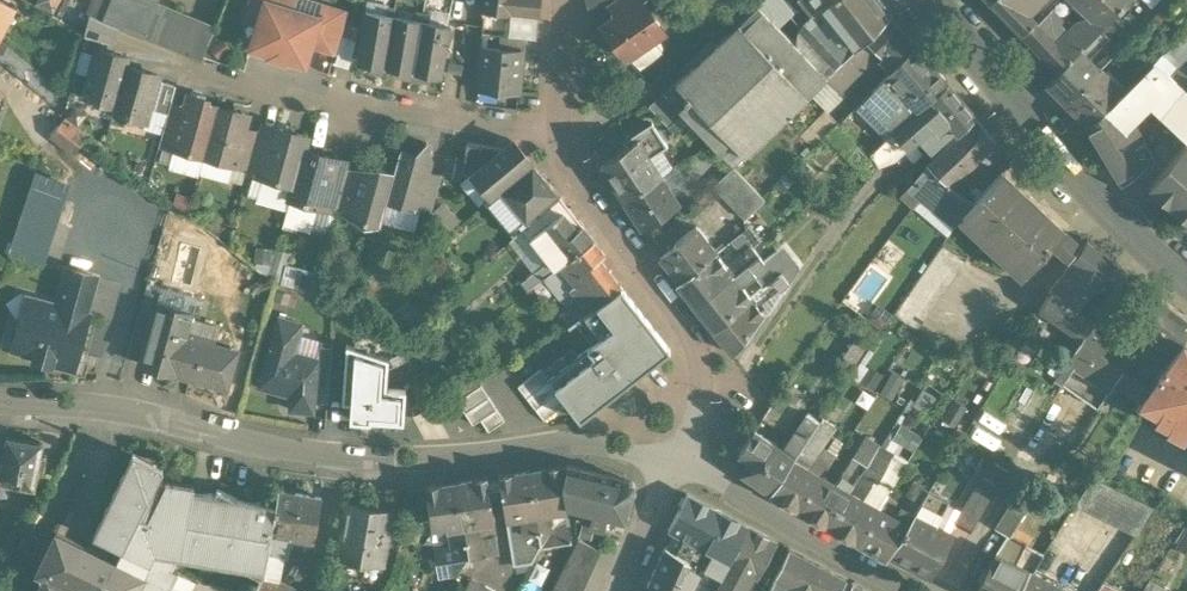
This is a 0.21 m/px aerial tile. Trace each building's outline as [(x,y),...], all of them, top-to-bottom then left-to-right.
[(93,1),(87,17),(102,22),(111,0),(91,0),(93,1)] [(151,6),(153,0),(111,0),(102,22),(119,29),(201,62),(213,31),(151,6)] [(245,20),(258,25),(265,2),(293,11),(296,0),(251,0),(245,20)] [(265,2),(258,25),(251,48),(270,53),(269,56),(284,61),(285,58),(303,64),(309,45),(318,19),(317,18),(321,5),(306,0),(296,0),(293,11),(265,2)] [(481,11),(516,15),(517,15),(517,13),(538,15),(540,0),(482,0),(481,11)] [(589,16),(605,5),(613,0),(586,0),(589,16)] [(601,26),(624,60),(664,33),(641,0),(640,0),(614,17),(601,26)] [(605,5),(614,17),(640,0),(613,0),(605,5)] [(675,0),(659,0),(675,23),(688,14),(684,8),(682,10),(675,0)] [(799,29),(785,12),(789,10),(785,6),(781,0),(762,0),(715,43),(663,94),(733,167),(807,97),(822,82),(826,78),(859,47),(826,7),(815,16),(799,29)] [(815,16),(826,7),(835,0),(802,0),(815,16)] [(826,7),(859,47),(890,17),(876,0),(835,0),(826,7)] [(990,3),(1021,35),(1035,20),(1030,15),(1044,0),(993,0),(990,3)] [(1035,20),(1048,33),(1057,23),(1071,10),(1070,8),(1062,0),(1055,0),(1035,20)] [(1088,17),(1101,29),(1130,0),(1071,0),(1088,17)] [(0,2),(0,32),(12,8),(0,2)] [(347,13),(321,5),(317,18),(318,19),(309,45),(336,53),(347,13)] [(384,17),(393,19),(395,10),(386,9),(384,17)] [(538,15),(517,13),(517,15),(516,15),(516,19),(538,22),(538,15)] [(384,17),(365,14),(357,61),(376,64),(385,66),(393,19),(384,17)] [(414,14),(413,22),(421,23),(422,15),(414,14)] [(422,15),(421,23),(430,25),(431,17),(422,15)] [(102,22),(87,17),(82,32),(116,43),(119,29),(102,22)] [(1066,31),(1041,57),(1057,73),(1078,52),(1101,29),(1088,17),(1077,20),(1066,31)] [(859,47),(826,78),(844,97),(880,63),(883,59),(904,35),(890,18),(859,47)] [(413,22),(393,19),(385,66),(404,69),(413,71),(421,23),(413,22)] [(538,22),(516,19),(514,39),(535,41),(538,22)] [(1035,20),(1021,35),(1033,48),(1048,33),(1035,20)] [(430,25),(421,23),(413,71),(423,72),(441,75),(449,28),(430,25)] [(1048,33),(1033,48),(1041,57),(1066,31),(1057,23),(1048,33)] [(1152,63),(1164,74),(1186,51),(1186,28),(1152,63)] [(904,35),(883,59),(880,63),(890,73),(914,48),(904,35)] [(355,40),(342,37),(334,64),(348,68),(355,40)] [(0,41),(0,59),(66,116),(65,118),(76,127),(86,116),(0,41)] [(523,52),(480,47),(476,89),(519,93),(523,52)] [(128,57),(96,48),(84,92),(99,101),(98,103),(102,104),(102,102),(115,105),(128,57)] [(947,85),(914,48),(890,73),(857,108),(886,139),(893,133),(915,113),(929,100),(947,85)] [(1171,80),(1186,64),(1186,51),(1164,74),(1171,80)] [(1057,73),(1044,86),(1064,105),(1098,70),(1078,52),(1057,73)] [(1152,63),(1129,86),(1148,104),(1160,115),(1182,89),(1171,80),(1164,74),(1152,63)] [(385,66),(376,64),(375,74),(384,75),(385,66)] [(157,74),(126,65),(115,105),(112,113),(126,117),(126,119),(129,120),(129,118),(144,122),(157,74)] [(413,71),(404,69),(403,78),(411,80),(413,71)] [(1098,70),(1064,105),(1086,127),(1108,105),(1109,105),(1123,92),(1099,69),(1098,70)] [(423,72),(413,71),(411,80),(421,82),(423,72)] [(175,85),(161,81),(154,109),(167,113),(170,104),(175,85)] [(832,92),(822,82),(807,97),(817,107),(832,92)] [(947,85),(915,113),(893,133),(909,150),(920,140),(937,157),(975,118),(947,85)] [(1123,92),(1109,105),(1108,105),(1086,127),(1109,164),(1134,146),(1142,139),(1132,121),(1148,104),(1129,86),(1123,92)] [(1182,89),(1160,115),(1176,130),(1185,139),(1186,137),(1186,93),(1182,89)] [(204,98),(188,94),(184,108),(176,135),(173,147),(187,151),(187,153),(190,154),(191,152),(204,156),(217,106),(203,102),(204,98)] [(662,95),(649,106),(659,117),(672,105),(662,95)] [(184,108),(170,104),(167,113),(162,131),(176,135),(184,108)] [(672,105),(659,117),(668,127),(682,115),(672,105)] [(217,106),(204,156),(234,164),(243,132),(248,115),(217,106)] [(825,111),(799,136),(812,149),(837,124),(825,111)] [(76,127),(65,118),(49,137),(72,155),(88,136),(76,127)] [(937,157),(928,166),(951,187),(994,142),(975,118),(937,157)] [(652,123),(622,143),(625,147),(599,164),(622,200),(660,175),(649,158),(667,146),(652,123)] [(306,137),(274,128),(273,133),(261,175),(293,184),(303,151),(306,137)] [(273,133),(259,129),(256,136),(248,168),(247,171),(261,175),(273,133)] [(1176,130),(1166,141),(1163,139),(1143,162),(1144,163),(1142,165),(1147,171),(1150,167),(1156,173),(1161,166),(1156,161),(1168,147),(1174,152),(1184,141),(1185,139),(1176,130)] [(256,136),(243,132),(234,164),(248,168),(256,136)] [(886,139),(869,155),(877,169),(895,163),(909,150),(893,133),(886,139)] [(502,149),(466,143),(461,173),(472,174),(490,196),(491,196),(499,190),(532,165),(512,141),(502,149)] [(1184,141),(1174,152),(1151,180),(1174,200),(1171,203),(1186,216),(1186,143),(1184,141)] [(414,155),(400,151),(394,173),(386,199),(417,208),(426,173),(430,159),(426,143),(414,155)] [(1134,146),(1109,164),(1118,179),(1126,173),(1131,176),(1142,165),(1144,163),(1143,162),(1134,146)] [(173,147),(169,162),(172,167),(194,174),(199,171),(204,156),(191,152),(190,154),(187,153),(187,151),(173,147)] [(335,160),(303,151),(293,184),(289,197),(322,207),(334,165),(335,160)] [(347,169),(334,165),(322,207),(336,210),(337,207),(346,174),(347,169)] [(532,165),(499,190),(507,199),(526,220),(557,194),(532,165)] [(928,166),(908,189),(919,199),(923,195),(955,225),(962,216),(971,206),(951,187),(928,166)] [(763,200),(733,167),(713,186),(744,219),(763,200)] [(378,173),(363,169),(360,178),(351,211),(349,218),(363,228),(379,226),(386,199),(394,173),(379,169),(378,173)] [(440,177),(426,173),(417,208),(431,211),(440,177)] [(360,178),(346,174),(337,207),(351,211),(360,178)] [(1064,232),(1002,174),(971,206),(962,216),(1025,275),(1038,260),(1064,232)] [(660,175),(622,200),(641,229),(679,204),(660,175)] [(60,195),(31,186),(7,260),(35,269),(60,195)] [(499,190),(491,196),(490,196),(483,201),(493,213),(505,203),(504,202),(507,199),(499,190)] [(560,198),(533,219),(523,228),(530,237),(544,227),(568,208),(560,198)] [(568,208),(544,227),(553,238),(545,244),(549,250),(556,259),(561,264),(592,239),(568,208)] [(544,227),(530,237),(544,254),(549,250),(545,244),(553,238),(544,227)] [(695,228),(675,245),(676,246),(661,258),(680,281),(715,253),(695,228)] [(756,244),(745,230),(732,241),(741,253),(750,246),(751,248),(756,244)] [(1079,246),(1064,232),(1038,260),(1057,278),(1079,246)] [(592,239),(561,264),(565,270),(575,283),(577,284),(585,278),(593,289),(611,275),(598,258),(604,254),(592,239)] [(1085,242),(1048,292),(1050,294),(1038,309),(1080,340),(1093,322),(1076,309),(1090,290),(1104,287),(1119,267),(1085,242)] [(966,260),(943,244),(893,315),(916,331),(966,260)] [(741,253),(726,266),(734,276),(759,257),(751,248),(750,246),(741,253)] [(544,254),(550,263),(552,262),(556,259),(549,250),(544,254)] [(680,281),(677,284),(695,307),(734,276),(726,266),(715,253),(680,281)] [(759,257),(734,276),(742,286),(767,267),(759,257)] [(556,259),(552,262),(556,268),(561,264),(556,259)] [(35,269),(7,260),(3,272),(31,282),(35,269)] [(550,263),(546,266),(551,272),(556,268),(552,262),(550,263)] [(561,264),(556,268),(560,273),(565,270),(561,264)] [(97,276),(68,268),(58,304),(87,312),(97,276)] [(556,268),(551,272),(555,277),(560,273),(556,268)] [(782,273),(763,288),(769,296),(773,295),(778,301),(790,283),(782,273)] [(593,289),(586,295),(594,305),(619,285),(611,275),(593,289)] [(734,276),(695,307),(713,329),(751,298),(742,286),(734,276)] [(585,278),(577,284),(575,283),(570,287),(580,300),(586,295),(593,289),(585,278)] [(579,420),(669,350),(619,285),(594,305),(612,328),(587,348),(593,357),(554,387),(566,402),(579,420)] [(751,298),(713,329),(732,353),(764,314),(757,305),(769,296),(763,288),(751,298)] [(1154,294),(1132,323),(1139,328),(1160,298),(1154,294)] [(1160,298),(1139,328),(1154,339),(1146,351),(1149,354),(1164,364),(1181,340),(1186,330),(1186,318),(1160,298)] [(58,304),(41,299),(36,318),(22,314),(12,349),(33,355),(32,360),(51,365),(54,356),(75,361),(89,312),(87,312),(58,304)] [(141,359),(140,364),(176,374),(186,337),(192,314),(156,304),(152,319),(141,359)] [(152,319),(139,315),(128,355),(141,359),(152,319)] [(301,323),(278,317),(270,346),(293,352),(301,323)] [(1111,332),(1098,352),(1091,364),(1078,355),(1060,384),(1096,410),(1116,379),(1129,357),(1118,350),(1124,341),(1111,332)] [(237,351),(186,337),(176,374),(226,388),(237,351)] [(856,338),(839,361),(849,368),(866,345),(856,338)] [(1098,352),(1080,340),(1050,385),(1057,389),(1060,384),(1078,355),(1091,364),(1098,352)] [(1181,340),(1164,364),(1155,376),(1142,396),(1139,402),(1158,411),(1155,417),(1168,424),(1169,420),(1185,428),(1186,424),(1186,343),(1181,340)] [(350,420),(403,423),(406,391),(386,390),(389,358),(346,344),(342,401),(351,402),(350,420)] [(293,352),(270,346),(259,386),(291,395),(290,409),(312,411),(313,402),(317,359),(293,352)] [(332,348),(318,347),(317,359),(313,402),(327,403),(332,348)] [(1142,365),(1129,357),(1116,379),(1120,382),(1126,386),(1129,388),(1142,396),(1155,376),(1164,364),(1149,354),(1142,365)] [(543,420),(566,402),(554,387),(539,368),(517,386),(543,420)] [(892,368),(883,389),(903,397),(912,376),(892,368)] [(1120,382),(1116,379),(1096,410),(1060,384),(1057,389),(1098,416),(1107,403),(1115,409),(1129,388),(1126,386),(1121,393),(1115,389),(1120,382)] [(1126,386),(1120,382),(1115,389),(1121,393),(1126,386)] [(481,385),(458,400),(472,423),(479,419),(496,408),(481,385)] [(1055,393),(1042,386),(1037,394),(1050,402),(1055,393)] [(776,393),(763,414),(769,418),(772,413),(771,412),(781,396),(776,393)] [(503,420),(496,408),(479,419),(487,431),(503,420)] [(801,408),(791,425),(796,428),(809,436),(819,420),(801,408)] [(763,414),(753,430),(783,449),(796,428),(791,425),(772,413),(769,418),(763,414)] [(819,420),(809,436),(791,461),(820,477),(833,458),(819,448),(833,429),(819,420)] [(783,449),(753,430),(737,453),(749,461),(741,473),(769,492),(791,461),(809,436),(796,428),(783,449)] [(8,438),(6,446),(0,477),(0,480),(32,486),(40,444),(8,438)] [(862,441),(833,484),(847,492),(875,449),(862,441)] [(67,447),(67,482),(110,482),(110,447),(67,447)] [(133,454),(94,534),(113,544),(123,548),(143,508),(151,511),(165,483),(158,479),(163,468),(133,454)] [(874,455),(854,485),(867,491),(886,462),(874,455)] [(820,477),(791,461),(769,492),(798,508),(820,477)] [(993,462),(955,522),(969,530),(1007,471),(993,462)] [(559,467),(528,472),(535,510),(565,505),(559,467)] [(622,480),(575,467),(583,509),(593,511),(589,525),(603,528),(606,514),(626,520),(627,517),(632,495),(622,480)] [(528,472),(498,477),(505,515),(517,513),(535,510),(528,472)] [(833,484),(820,477),(798,508),(828,525),(849,493),(847,492),(833,484)] [(1153,507),(1091,477),(1075,503),(1136,533),(1153,507)] [(486,479),(456,484),(463,522),(481,519),(493,517),(486,479)] [(176,573),(176,572),(176,571),(169,568),(176,555),(181,556),(192,494),(194,484),(167,480),(165,483),(151,511),(143,508),(123,548),(117,561),(102,590),(167,590),(176,573)] [(919,482),(906,501),(917,508),(930,489),(919,482)] [(456,484),(426,489),(432,527),(463,522),(456,484)] [(854,485),(849,493),(878,509),(884,501),(867,491),(854,485)] [(214,494),(203,492),(202,496),(192,494),(181,556),(243,567),(260,576),(261,574),(263,570),(264,565),(267,550),(270,532),(275,505),(238,498),(226,493),(217,489),(215,493),(214,493),(214,494)] [(320,499),(278,491),(275,505),(270,532),(284,535),(312,540),(320,499)] [(849,493),(828,525),(857,541),(878,509),(849,493)] [(714,510),(686,495),(669,529),(697,544),(714,510)] [(1011,499),(995,526),(1008,534),(1025,508),(1011,499)] [(392,511),(346,503),(336,559),(382,567),(392,511)] [(569,525),(565,505),(535,510),(538,531),(569,525)] [(897,520),(878,509),(857,541),(886,557),(889,554),(906,525),(897,520)] [(903,509),(897,520),(906,525),(908,523),(914,514),(903,509)] [(535,510),(517,513),(523,516),(526,533),(538,531),(535,510)] [(747,527),(714,510),(697,544),(717,554),(729,561),(747,527)] [(517,513),(505,515),(508,536),(526,533),(523,516),(517,513)] [(952,534),(914,514),(908,523),(906,525),(889,554),(931,576),(952,534)] [(493,517),(481,519),(476,524),(479,541),(496,538),(493,517)] [(481,519),(463,522),(466,543),(479,541),(476,524),(481,519)] [(435,548),(466,543),(463,522),(432,527),(435,548)] [(1175,546),(1186,553),(1186,525),(1186,524),(1175,546)] [(538,531),(541,546),(572,542),(569,525),(538,531)] [(776,543),(747,527),(729,561),(751,573),(758,576),(776,543)] [(56,531),(36,570),(44,574),(36,590),(102,590),(117,561),(107,556),(56,531)] [(526,533),(508,536),(511,551),(541,546),(538,531),(526,533)] [(284,535),(270,532),(267,550),(281,552),(284,535)] [(479,541),(466,543),(468,559),(486,556),(499,553),(496,538),(479,541)] [(551,590),(552,590),(582,590),(600,550),(578,539),(551,590)] [(466,543),(435,548),(439,564),(468,559),(466,543)] [(123,548),(113,544),(107,556),(117,561),(123,548)] [(1042,554),(1026,546),(1016,564),(1028,571),(1031,572),(1042,554)] [(665,547),(647,587),(651,589),(656,590),(672,590),(686,566),(689,560),(665,547)] [(788,549),(768,590),(838,590),(844,579),(788,549)] [(281,552),(267,550),(264,565),(278,568),(281,552)] [(975,590),(1018,590),(1028,571),(1016,564),(995,553),(975,590)] [(729,561),(717,554),(708,571),(713,574),(719,578),(729,561)] [(468,559),(470,569),(487,566),(486,556),(468,559)] [(382,567),(336,559),(333,574),(379,582),(382,567)] [(468,559),(439,564),(441,574),(470,569),(468,559)] [(729,561),(719,578),(716,586),(726,590),(741,590),(751,573),(729,561)] [(278,568),(264,565),(263,570),(261,574),(275,581),(278,568)] [(672,590),(689,590),(699,572),(686,566),(672,590)] [(1028,571),(1018,590),(1068,590),(1031,572),(1028,571)] [(261,574),(260,576),(252,590),(294,590),(275,581),(261,574)] [(471,577),(463,590),(481,590),(485,585),(471,577)] [(1102,582),(1096,590),(1124,590),(1102,582)] [(851,583),(848,590),(866,590),(851,583)]
